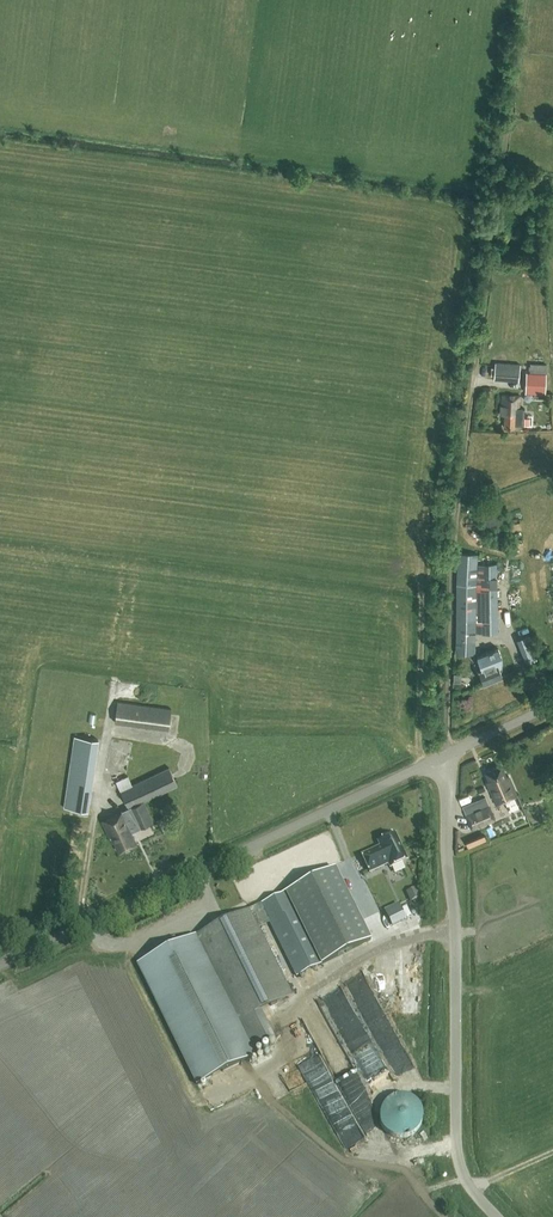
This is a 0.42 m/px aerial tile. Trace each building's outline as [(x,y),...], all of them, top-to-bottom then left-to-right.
[(531,193),(546,195),(548,175),(533,174),(531,193)] [(519,380),(520,363),(495,362),(494,379),(519,380)] [(545,393),(547,364),(530,363),(529,372),(528,378),(526,378),(526,392),(545,394),(545,393)] [(524,408),(519,408),(520,396),(503,395),(502,413),(505,414),(505,427),(514,427),(514,425),(523,425),(524,408)] [(488,518),(490,526),(505,521),(502,514),(488,518)] [(455,585),(455,653),(474,653),(476,632),(498,633),(496,563),(477,563),(477,554),(457,553),(455,585)] [(479,670),(484,683),(502,675),(497,663),(503,660),(498,649),(478,657),(482,669),(479,670)] [(171,709),(117,701),(115,721),(168,729),(171,709)] [(88,811),(99,740),(74,736),(63,807),(88,811)] [(496,804),(517,795),(509,776),(506,777),(501,765),(485,772),(491,784),(489,785),(490,787),(489,788),(496,804)] [(119,851),(137,843),(135,837),(136,837),(128,818),(133,816),(138,828),(153,821),(143,801),(177,785),(169,768),(132,785),(128,776),(117,781),(129,807),(102,820),(112,842),(114,841),(119,851)] [(466,805),(469,813),(466,815),(471,828),(494,819),(485,797),(466,805)] [(489,833),(470,841),(472,846),(491,838),(489,833)] [(407,860),(395,834),(379,842),(381,847),(362,856),(369,872),(389,863),(391,868),(407,860)] [(297,977),(325,963),(370,940),(336,868),(284,893),(194,937),(136,965),(196,1085),(255,1056),(253,1051),(238,1022),(260,1011),(292,995),(259,927),(270,922),(297,977)] [(413,900),(422,898),(420,888),(411,890),(413,900)] [(351,982),(383,1053),(399,1045),(397,1042),(391,1044),(388,1037),(395,1034),(367,975),(351,982)] [(400,1071),(414,1065),(406,1049),(393,1055),(400,1071)] [(305,1063),(349,1157),(372,1146),(352,1103),(373,1093),(366,1079),(341,1091),(324,1054),(305,1063)] [(391,1134),(427,1136),(429,1098),(414,1098),(414,1113),(392,1112),(391,1134)]
